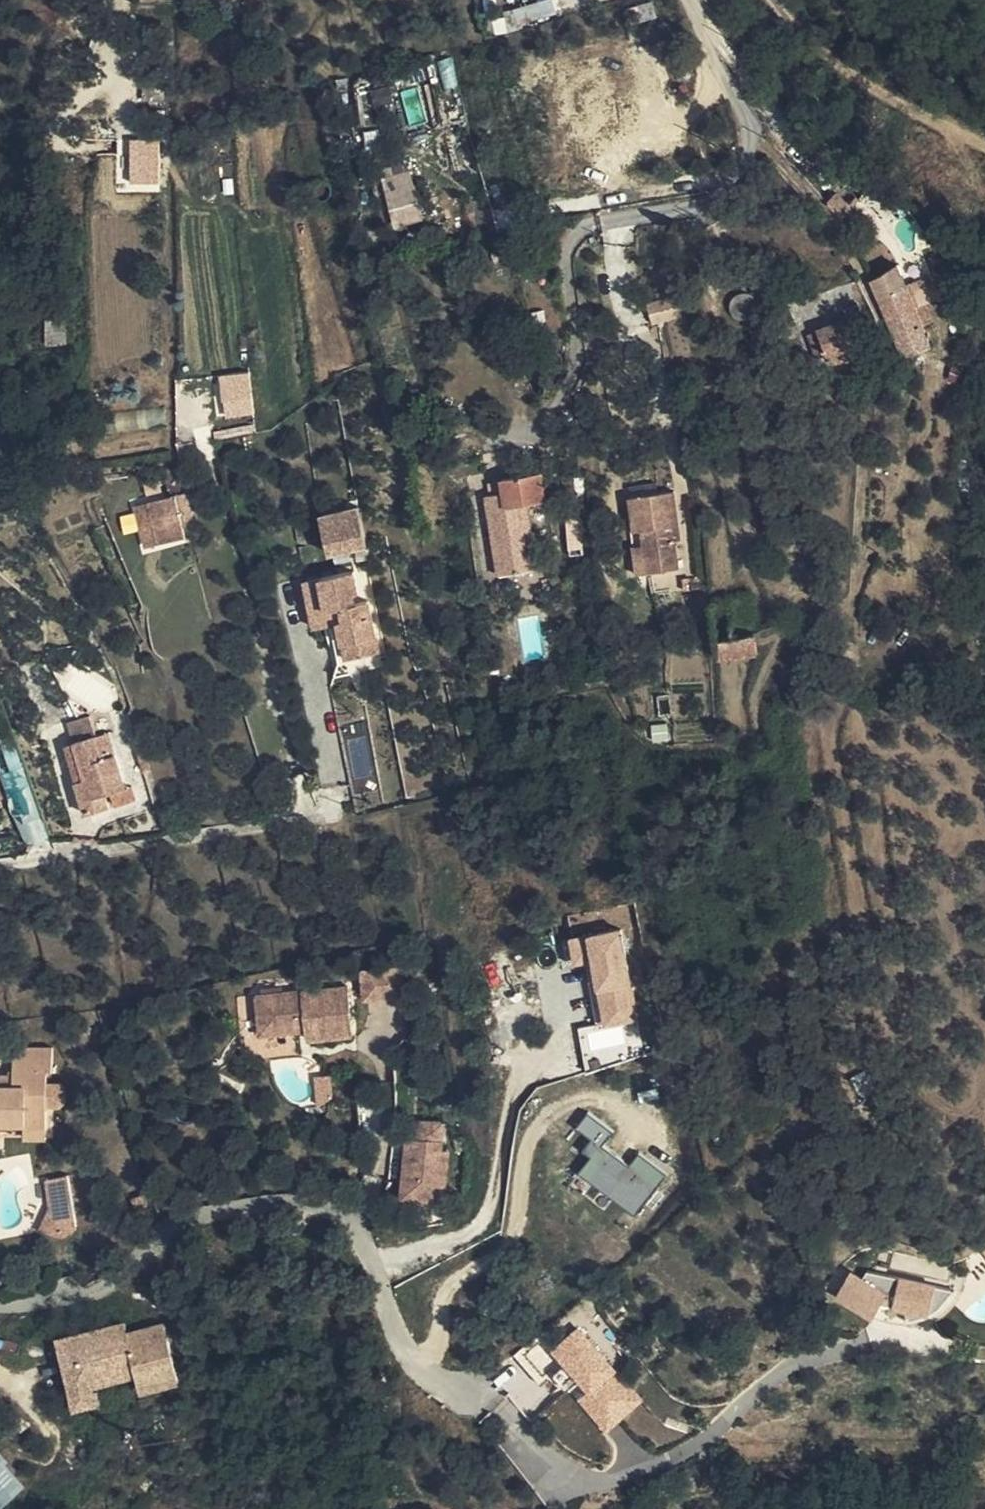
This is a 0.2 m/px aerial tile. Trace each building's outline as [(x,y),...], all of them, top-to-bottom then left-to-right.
[(532,20),(560,12),(557,0),(548,0),(528,5),(532,20)] [(517,23),(532,20),(528,5),(514,8),(517,23)] [(161,159),(161,142),(145,140),(145,159),(161,159)] [(161,170),(161,159),(145,159),(145,169),(161,170)] [(393,199),(414,193),(407,170),(388,175),(393,199)] [(421,218),(414,193),(393,199),(399,224),(421,218)] [(918,290),(911,293),(917,307),(911,310),(918,327),(931,321),(918,290)] [(917,307),(911,293),(905,296),(911,310),(917,307)] [(676,298),(645,304),(648,324),(680,319),(676,298)] [(911,310),(886,321),(898,346),(905,360),(928,349),(918,327),(911,310)] [(829,355),(850,348),(841,322),(838,323),(835,313),(808,322),(811,326),(820,330),(827,352),(829,355)] [(67,322),(48,323),(48,344),(68,344),(67,322)] [(811,326),(806,328),(816,356),(827,352),(820,330),(811,326)] [(218,375),(223,419),(254,416),(250,372),(218,375)] [(546,501),(542,472),(504,479),(506,493),(488,497),(502,575),(537,570),(527,504),(546,501)] [(576,478),(564,479),(565,490),(570,490),(571,500),(578,499),(576,478)] [(670,525),(676,524),(671,489),(629,496),(633,530),(640,529),(642,544),(646,571),(676,567),(672,539),(670,525)] [(189,499),(150,510),(160,550),(200,539),(189,499)] [(356,549),(368,547),(359,508),(322,516),(332,554),(356,549)] [(160,550),(150,510),(138,512),(147,554),(160,550)] [(570,557),(585,555),(582,517),(566,518),(570,557)] [(646,571),(642,544),(631,546),(634,573),(646,571)] [(371,560),(368,547),(356,549),(359,561),(371,560)] [(359,618),(345,622),(354,659),(395,649),(384,600),(372,603),(369,593),(373,591),(368,570),(335,578),(342,609),(356,606),(359,618)] [(328,626),(345,622),(342,609),(335,578),(318,582),(328,626)] [(342,609),(345,622),(359,618),(356,606),(342,609)] [(720,659),(759,655),(756,634),(735,635),(717,637),(720,659)] [(105,760),(98,737),(85,698),(63,705),(75,743),(86,780),(78,783),(87,815),(109,808),(106,796),(104,787),(110,785),(113,794),(127,789),(117,756),(105,760)] [(109,734),(98,737),(105,760),(117,756),(109,734)] [(346,739),(352,778),(373,775),(367,736),(346,739)] [(86,780),(75,743),(67,746),(78,783),(86,780)] [(146,755),(142,756),(139,757),(144,774),(146,772),(150,771),(146,755)] [(106,796),(113,794),(110,785),(104,787),(106,796)] [(134,787),(127,789),(113,794),(116,807),(138,800),(134,787)] [(589,964),(600,1027),(636,1021),(621,930),(566,939),(571,967),(589,964)] [(360,1036),(355,985),(264,994),(268,1035),(312,1031),(313,1041),(360,1036)] [(25,1126),(25,1130),(48,1130),(47,1108),(59,1108),(66,1102),(66,1091),(61,1086),(47,1086),(48,1075),(54,1075),(53,1050),(15,1049),(15,1073),(10,1073),(10,1076),(10,1085),(0,1085),(0,1125),(25,1126)] [(10,1076),(0,1077),(0,1085),(10,1085),(10,1076)] [(666,1174),(639,1153),(629,1166),(601,1146),(612,1130),(588,1112),(574,1130),(594,1145),(574,1171),(634,1216),(666,1174)] [(453,1201),(453,1152),(443,1151),(445,1123),(421,1121),(420,1141),(412,1141),(412,1201),(453,1201)] [(27,1141),(48,1141),(48,1130),(25,1130),(25,1141),(27,1141)] [(70,1178),(46,1179),(48,1230),(72,1229),(70,1178)] [(144,1195),(133,1199),(137,1212),(149,1207),(144,1195)] [(858,1257),(850,1251),(839,1273),(844,1276),(858,1257)] [(863,1259),(858,1257),(844,1276),(874,1295),(882,1281),(906,1289),(907,1300),(912,1302),(918,1303),(925,1303),(933,1301),(938,1299),(946,1293),(867,1251),(863,1259)] [(52,1339),(68,1415),(100,1408),(95,1389),(133,1381),(136,1396),(178,1388),(164,1323),(127,1331),(125,1324),(52,1339)] [(549,1349),(582,1396),(577,1400),(601,1434),(640,1407),(583,1325),(549,1349)] [(31,1486),(0,1457),(0,1508),(10,1508),(31,1486)]
